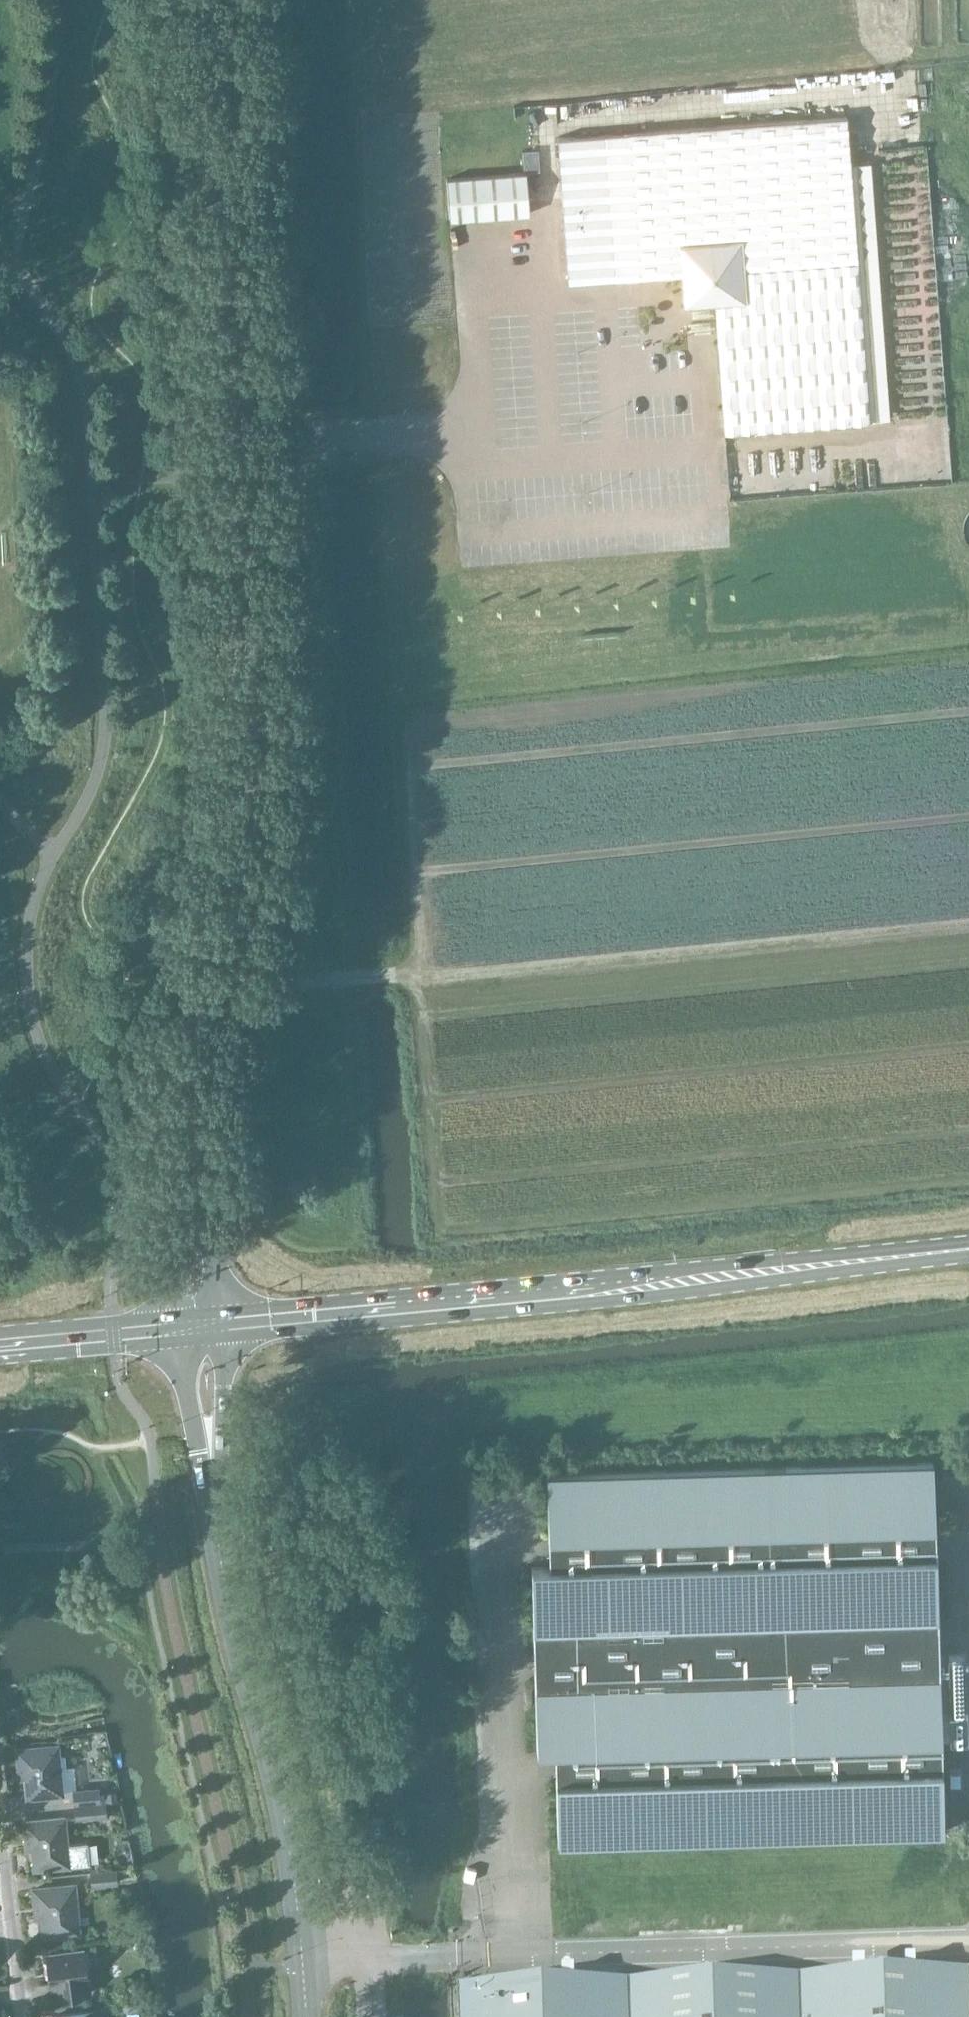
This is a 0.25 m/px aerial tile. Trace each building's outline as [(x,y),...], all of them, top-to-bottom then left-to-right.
[(714,302),(724,431),(869,421),(846,116),(558,137),(568,282),(681,274),(682,290),(698,303),(714,302)] [(450,175),(538,170),(537,147),(449,152),(450,175)] [(450,219),(530,213),(527,173),(447,179),(450,219)] [(847,478),(887,477),(887,463),(868,464),(869,467),(846,467),(847,478)] [(714,486),(694,487),(695,501),(714,500),(714,486)] [(549,1566),(531,1566),(537,1751),(555,1751),(558,1843),(944,1832),(933,1462),(547,1473),(549,1566)] [(963,1656),(949,1656),(951,1715),(965,1714),(963,1656)] [(25,1768),(28,1796),(62,1793),(57,1745),(17,1749),(19,1769),(25,1768)] [(73,1789),(74,1803),(100,1801),(99,1787),(73,1789)] [(75,1805),(76,1818),(107,1815),(106,1801),(75,1805)] [(49,1869),(48,1867),(89,1863),(87,1842),(67,1844),(64,1817),(24,1821),(26,1841),(32,1840),(35,1868),(43,1867),(43,1870),(49,1869)] [(91,1871),(92,1884),(117,1882),(116,1869),(91,1871)] [(42,1907),(44,1935),(79,1932),(74,1884),(34,1888),(36,1908),(42,1907)] [(87,1978),(88,1978),(86,1965),(89,1965),(88,1952),(84,1953),(84,1950),(46,1955),(49,1977),(52,1977),(55,1996),(89,1992),(87,1978)] [(459,2016),(968,2016),(968,1975),(458,1990),(459,2016)]
